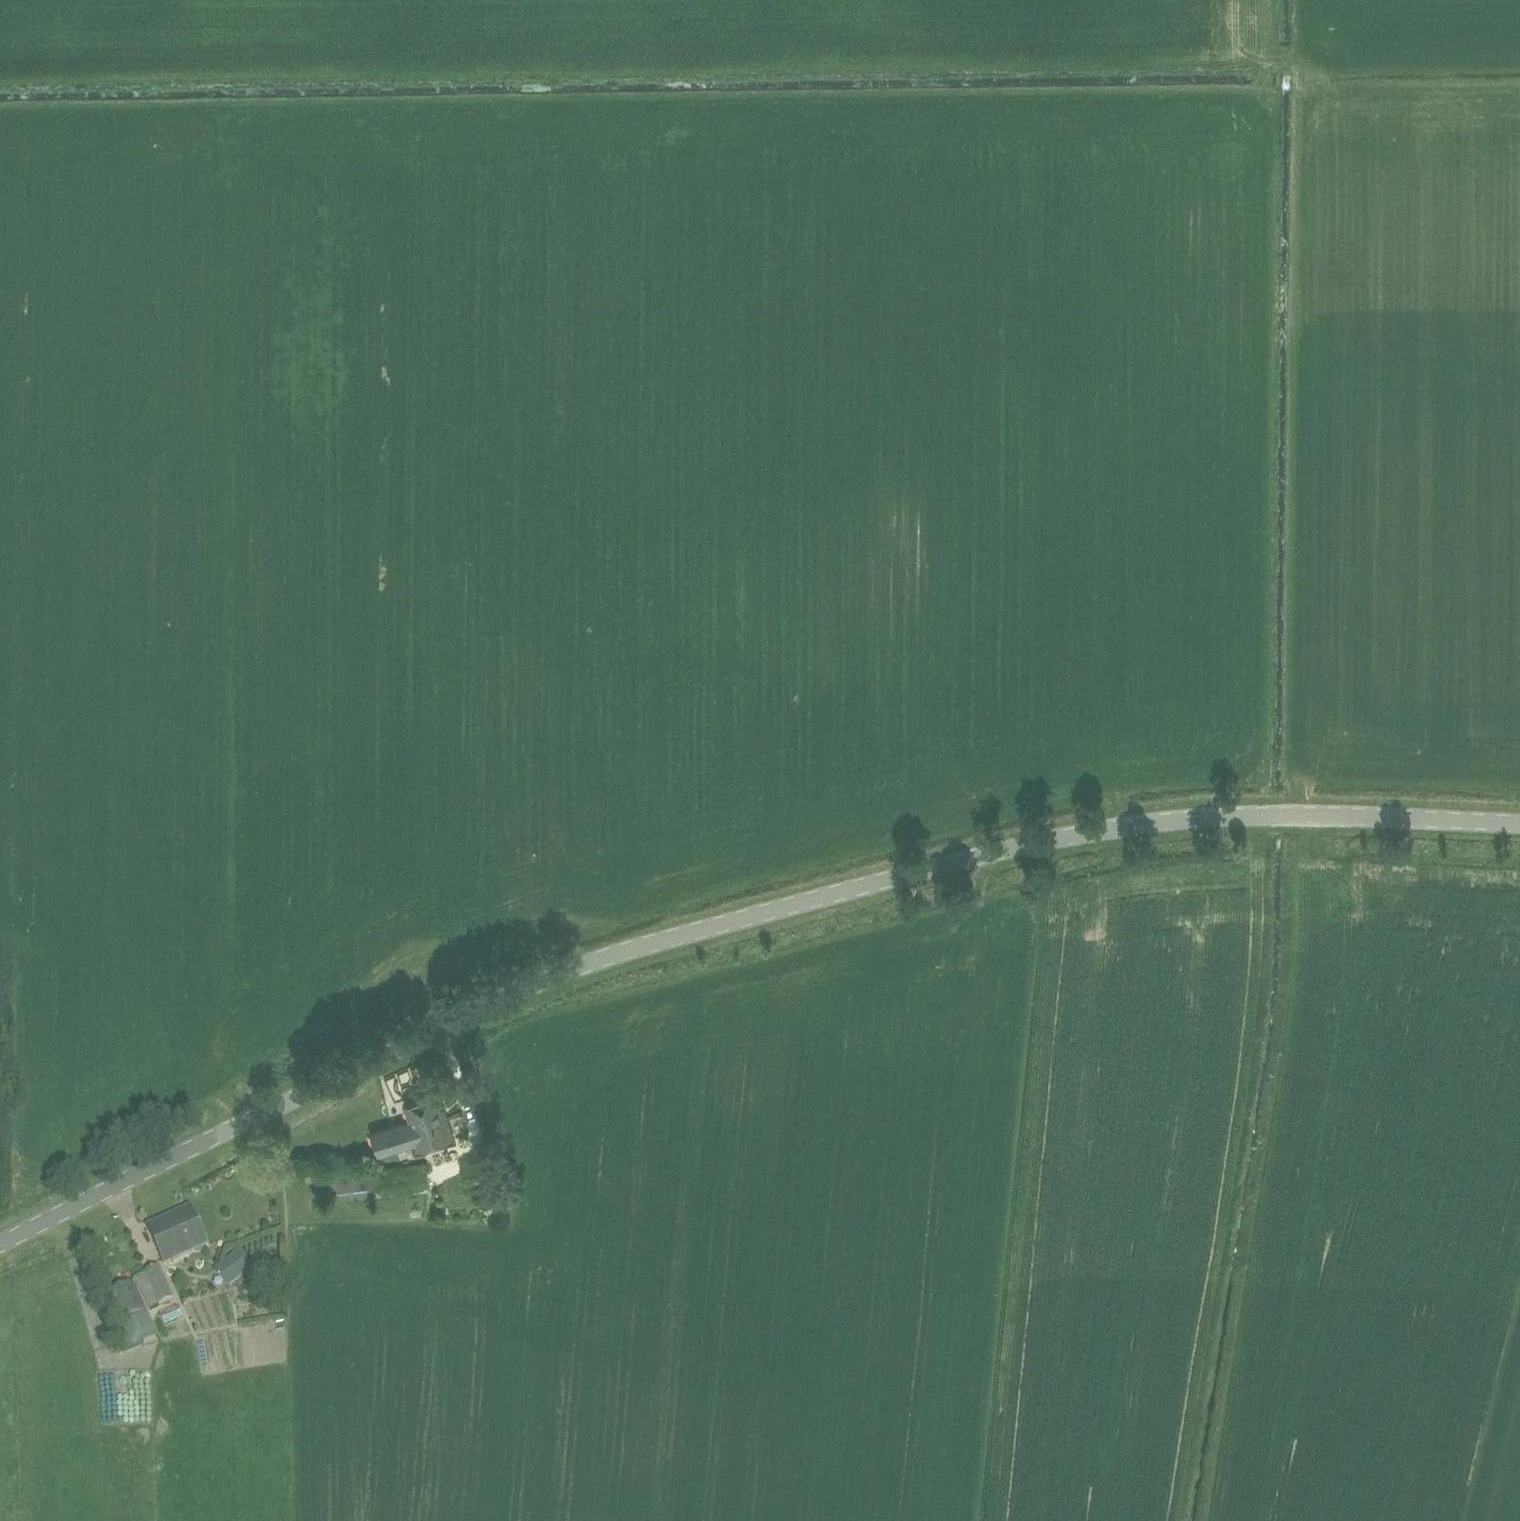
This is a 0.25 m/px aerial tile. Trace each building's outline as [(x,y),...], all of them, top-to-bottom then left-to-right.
[(410,1122),(372,1133),(379,1156),(417,1145),(419,1150),(453,1139),(448,1120),(444,1121),(437,1096),(405,1106),(410,1122)] [(412,1167),(326,1175),(329,1201),(414,1193),(412,1167)] [(191,1209),(148,1228),(164,1265),(207,1246),(191,1209)] [(250,1266),(237,1249),(214,1267),(226,1284),(250,1266)] [(174,1298),(159,1264),(134,1275),(149,1309),(174,1298)] [(146,1310),(132,1280),(104,1294),(119,1323),(146,1310)] [(163,1323),(182,1314),(174,1299),(155,1308),(163,1323)] [(115,1325),(125,1350),(144,1342),(134,1317),(115,1325)]
